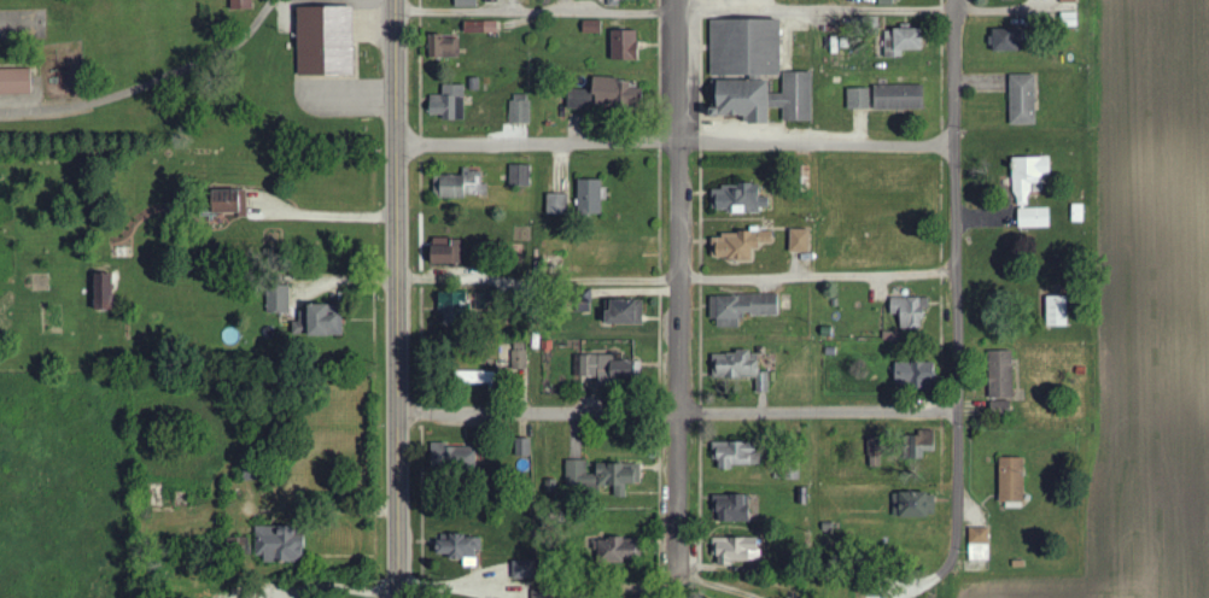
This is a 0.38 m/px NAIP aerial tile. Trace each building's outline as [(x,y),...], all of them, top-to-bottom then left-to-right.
[(256,0),(233,0),(234,11),(257,10),(256,0)] [(458,8),(483,9),(483,0),(458,0),(458,8)] [(612,8),(625,8),(625,1),(653,0),(612,0),(612,8)] [(304,77),(362,77),(361,8),(304,9),(304,77)] [(790,21),(716,22),(716,79),(718,79),(719,117),(752,117),(752,125),(778,125),(778,110),(787,110),(787,123),(818,123),(817,74),(790,74),(790,21)] [(471,35),(504,34),(504,22),(471,23),(471,35)] [(606,22),(585,22),(585,34),(606,35),(606,22)] [(903,29),(904,52),(932,51),(931,28),(903,29)] [(995,52),(1025,53),(1026,31),(995,30),(995,52)] [(619,62),(646,62),(646,32),(619,31),(619,62)] [(465,39),(436,40),(436,59),(465,59),(465,39)] [(37,70),(0,72),(0,95),(38,94),(37,70)] [(1015,126),(1041,126),(1040,76),(1014,77),(1015,126)] [(571,108),(650,112),(651,90),(634,89),(635,81),(596,79),(596,90),(572,89),(571,108)] [(470,87),(446,86),(445,97),(433,97),(433,116),(446,116),(446,122),(469,122),(470,87)] [(850,112),(929,110),(929,87),(850,88),(850,112)] [(535,125),(535,96),(515,96),(515,126),(535,125)] [(1017,209),(1033,209),(1034,185),(1047,185),(1048,177),(1056,177),(1056,159),(1018,159),(1017,209)] [(535,166),(513,167),(513,188),(535,187),(535,166)] [(465,177),(438,176),(437,198),(491,199),(491,185),(485,185),(485,171),(465,170),(465,177)] [(607,181),(582,182),(582,217),(607,216),(607,181)] [(766,213),(766,208),(776,208),(776,197),(767,197),(767,187),(718,187),(718,214),(766,213)] [(252,215),(252,193),(225,193),(225,214),(252,215)] [(572,196),(550,195),(549,216),(572,216),(572,196)] [(1054,229),(1053,209),(1021,210),(1022,230),(1054,229)] [(817,231),(796,231),(795,253),(816,254),(817,231)] [(718,235),(718,262),(760,262),(760,249),(766,249),(767,236),(718,235)] [(436,266),(484,265),(484,243),(455,244),(455,239),(435,240),(436,266)] [(120,312),(120,275),(101,275),(101,311),(120,312)] [(294,315),(295,288),(271,287),(270,314),(294,315)] [(499,294),(465,294),(444,294),(444,326),(464,326),(464,314),(499,314),(499,294)] [(717,297),(718,329),(748,329),(748,317),(784,316),(784,297),(717,297)] [(1072,298),(1051,298),(1051,328),(1073,328),(1072,298)] [(933,299),(894,300),(894,317),(904,316),(904,330),(927,330),(927,319),(933,318),(933,299)] [(649,327),(650,303),(612,301),(611,325),(649,327)] [(350,315),(341,315),(341,307),(303,309),(303,323),(296,323),(296,338),(351,336),(350,315)] [(530,344),(516,344),(515,371),(529,371),(530,344)] [(992,353),(993,401),(1019,400),(1018,352),(992,353)] [(761,380),(762,395),(773,394),(773,374),(765,374),(765,354),(716,355),(716,381),(761,380)] [(620,357),(579,356),(579,382),(644,382),(644,362),(620,362),(620,357)] [(901,388),(945,387),(944,363),(901,364),(901,388)] [(503,389),(503,374),(474,372),(473,388),(503,389)] [(930,461),(930,453),(942,452),(941,432),(920,432),(920,448),(907,448),(908,461),(930,461)] [(887,468),(887,438),(871,438),(871,468),(887,468)] [(766,468),(765,444),(719,445),(719,469),(766,468)] [(436,469),(480,471),(480,448),(437,447),(436,469)] [(1029,460),(1004,459),(1003,503),(1029,504),(1029,460)] [(646,465),(608,465),(608,476),(590,476),(590,462),(568,462),(568,491),(616,491),(616,499),(631,499),(631,486),(646,486),(646,465)] [(940,496),(897,494),(896,518),(939,520),(940,496)] [(756,524),(755,496),(715,497),(716,524),(756,524)] [(259,529),(260,563),(313,561),(312,527),(259,529)] [(972,562),(993,562),(993,530),(973,529),(972,562)] [(484,562),(488,541),(444,533),(440,555),(484,562)] [(647,564),(647,539),(606,540),(606,565),(647,564)] [(764,540),(719,539),(718,568),(739,568),(739,562),(764,563),(764,540)] [(536,563),(517,563),(517,580),(536,580),(536,563)]
